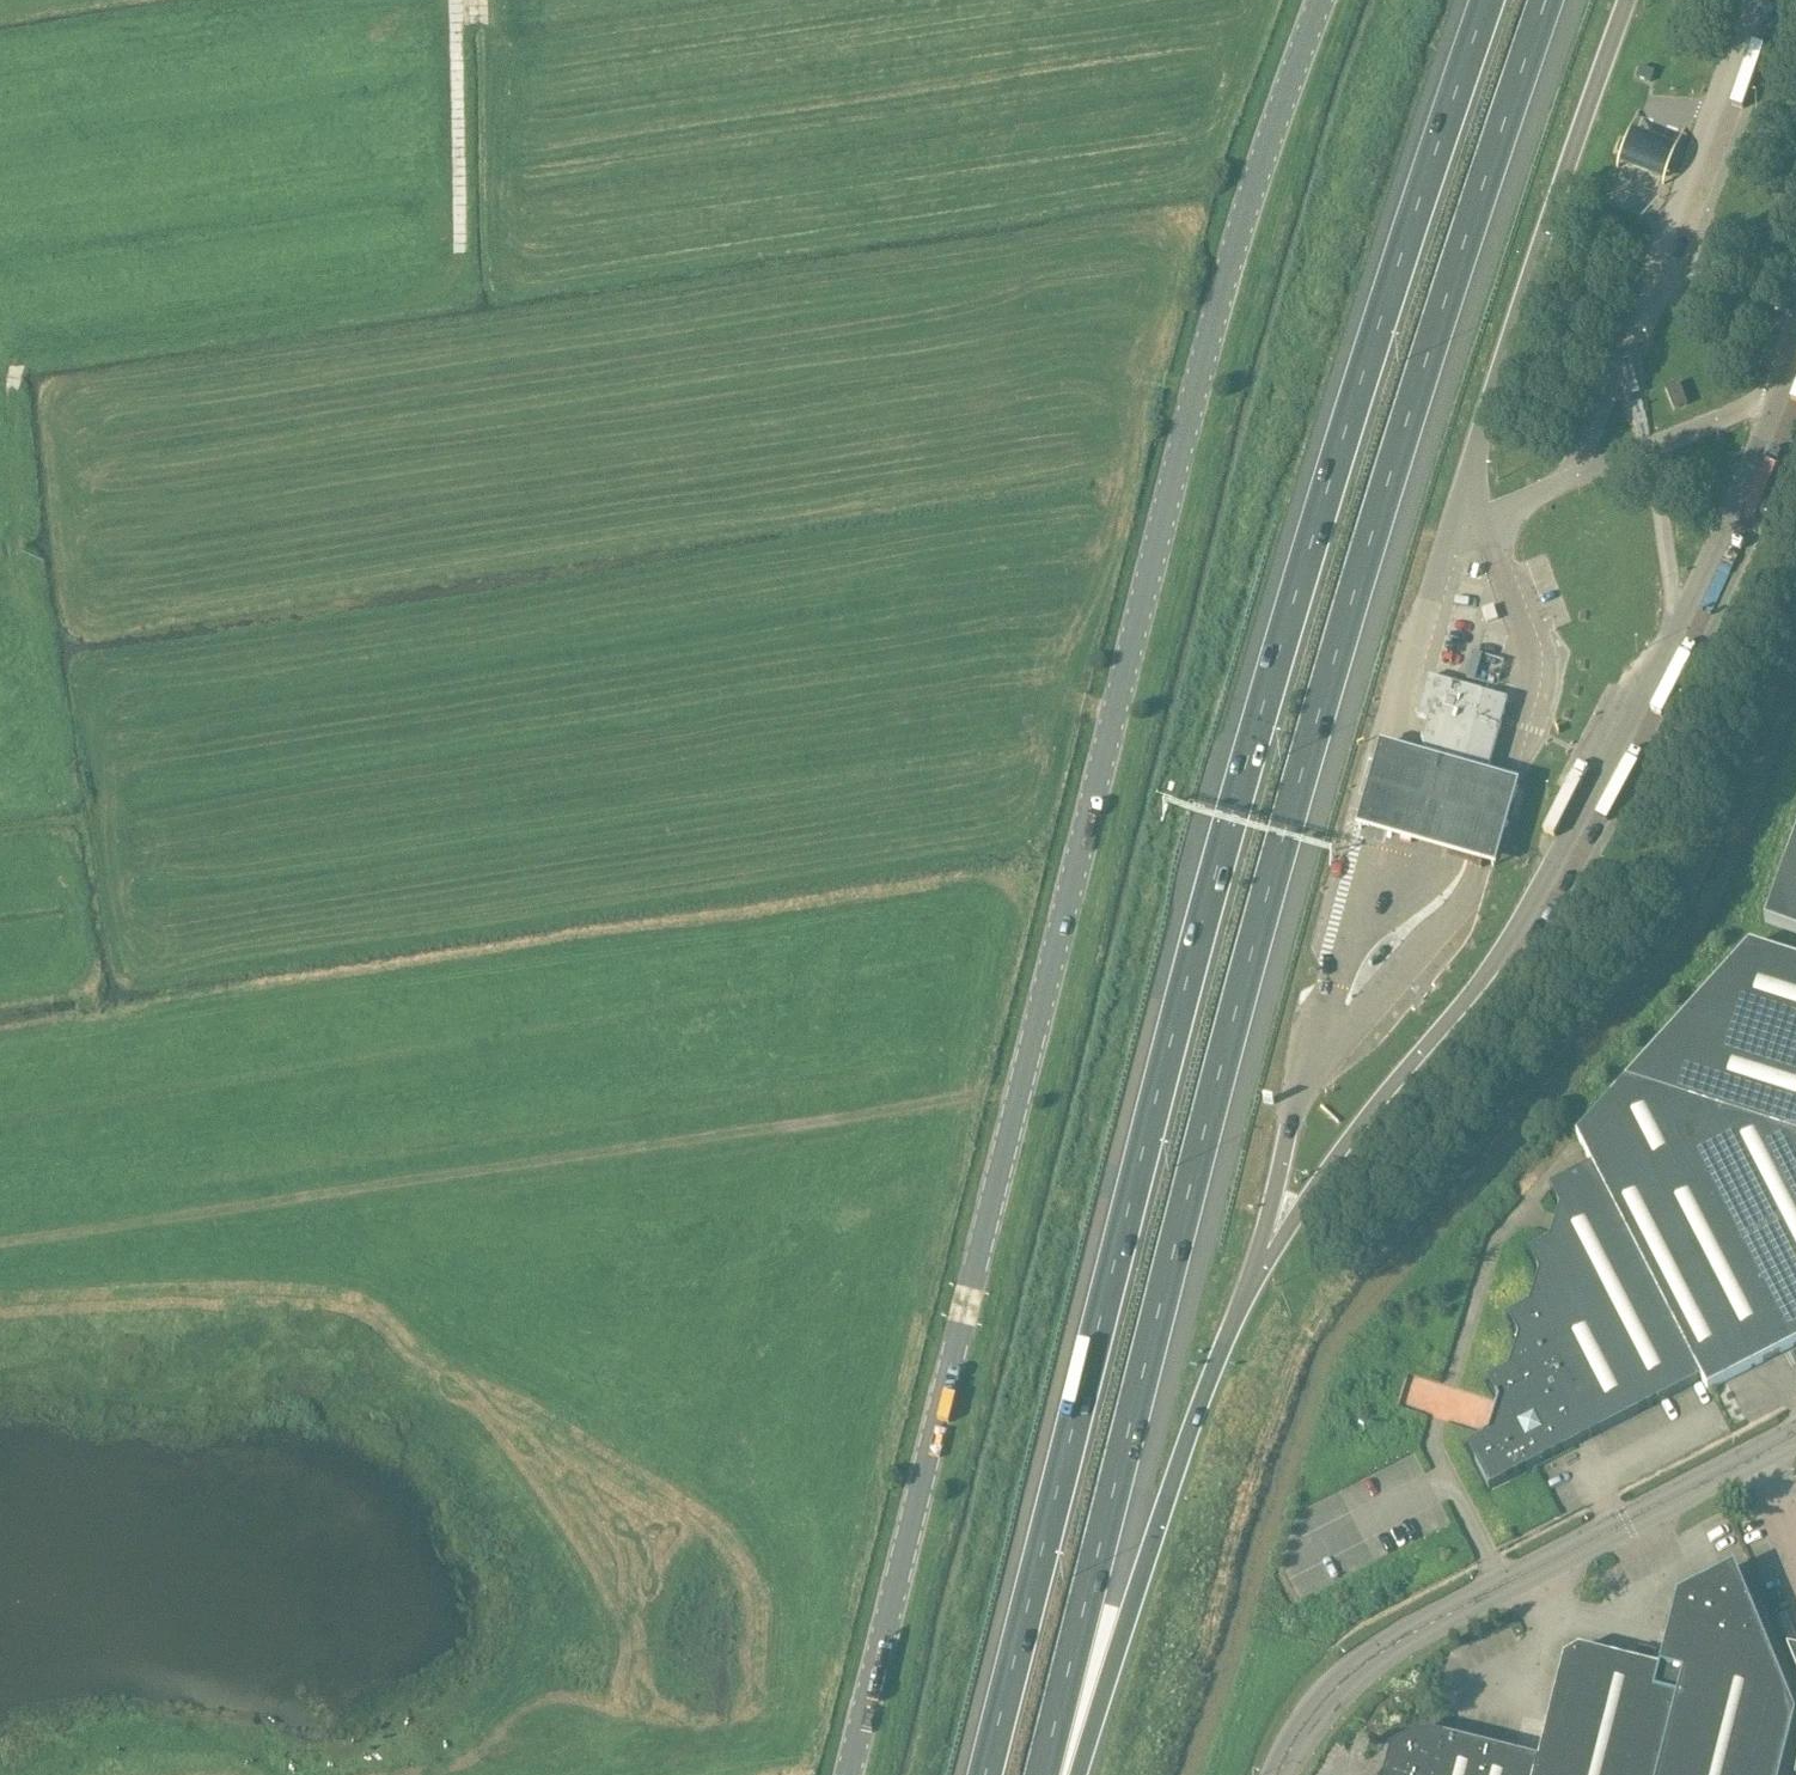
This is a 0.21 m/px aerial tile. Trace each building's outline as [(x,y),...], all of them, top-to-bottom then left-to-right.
[(1641,68),(1638,78),(1651,83),(1655,73),(1641,68)] [(1657,141),(1631,132),(1618,169),(1644,178),(1661,184),(1674,147),(1657,141)] [(1680,383),(1665,389),(1674,412),(1688,406),(1680,383)] [(1428,679),(1417,718),(1427,721),(1422,741),(1429,765),(1465,775),(1485,781),(1507,702),(1428,679)] [(1521,794),(1378,754),(1355,837),(1497,877),(1521,794)] [(1782,874),(1795,879),(1795,836),(1782,874)] [(1782,874),(1764,924),(1795,935),(1795,879),(1782,874)] [(1468,1447),(1489,1489),(1702,1380),(1707,1391),(1795,1345),(1795,962),(1750,947),(1577,1138),(1592,1167),(1550,1189),(1561,1210),(1550,1242),(1529,1253),(1540,1275),(1529,1307),(1508,1318),(1519,1339),(1509,1371),(1488,1382),(1498,1403),(1487,1437),(1468,1447)] [(1660,1668),(1580,1648),(1565,1657),(1539,1760),(1421,1730),(1392,1748),(1385,1774),(1782,1774),(1795,1718),(1795,1715),(1735,1567),(1678,1596),(1660,1668)] [(1639,1647),(1637,1658),(1654,1663),(1657,1652),(1639,1647)] [(1788,1649),(1795,1670),(1795,1651),(1788,1649)]
